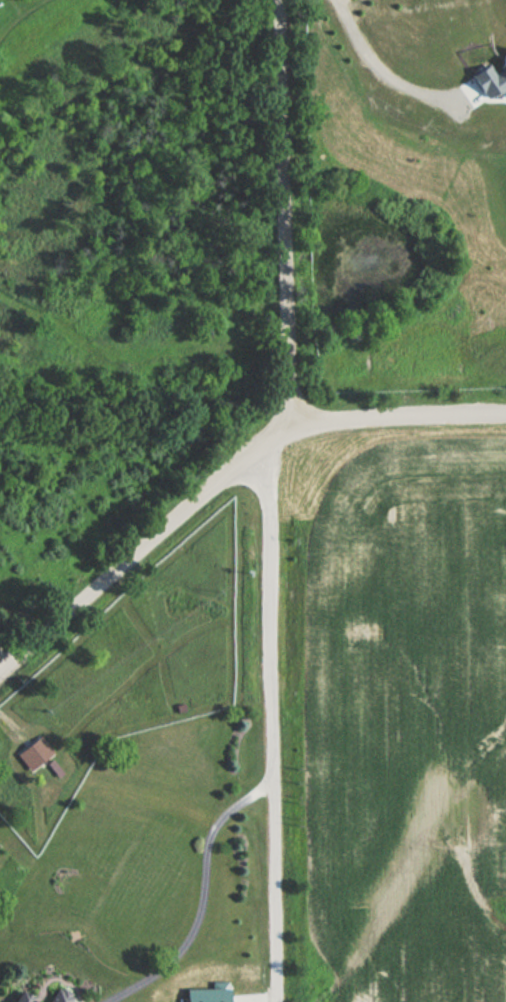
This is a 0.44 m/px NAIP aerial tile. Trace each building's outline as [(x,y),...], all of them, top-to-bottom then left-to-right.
[(53,988),(44,1001),(70,1001),(72,999),(53,988)] [(20,992),(14,1001),(37,1001),(20,992)]
